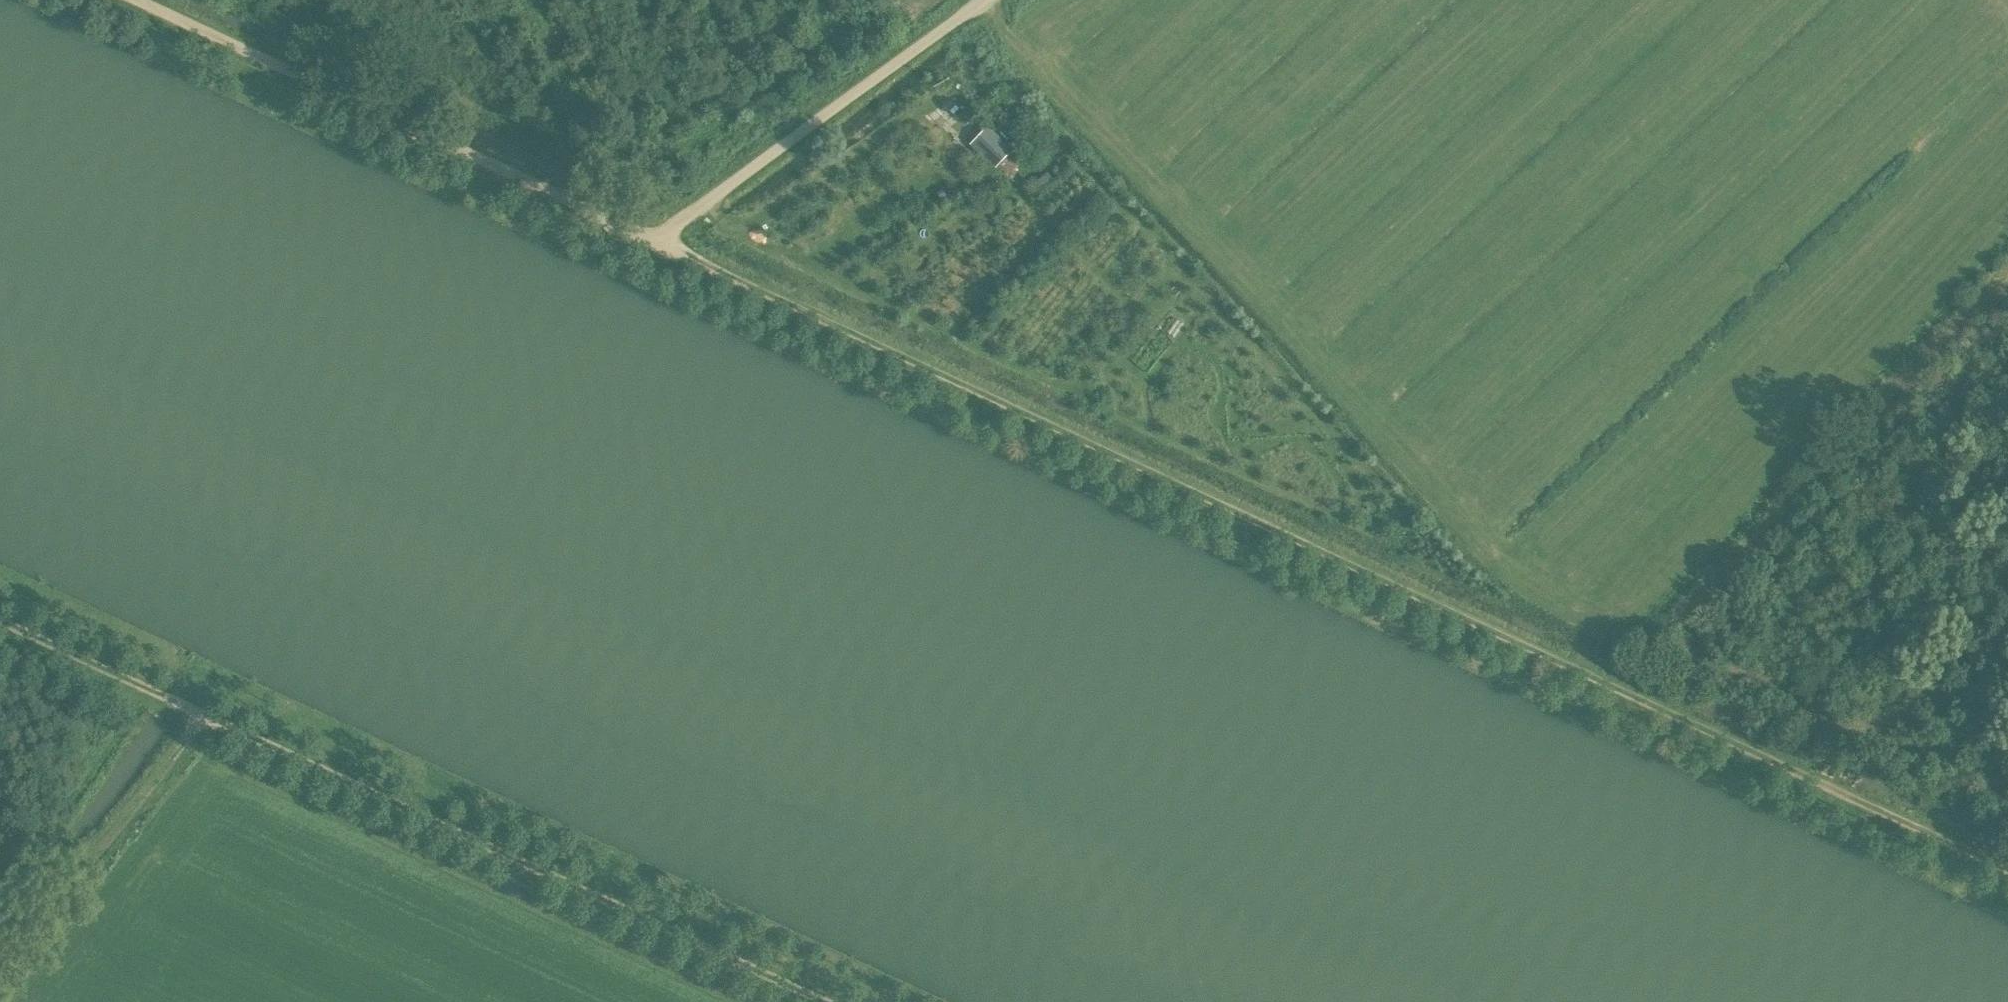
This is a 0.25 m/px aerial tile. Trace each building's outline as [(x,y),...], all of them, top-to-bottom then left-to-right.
[(988,126),(970,144),(995,168),(1013,150),(988,126)]
